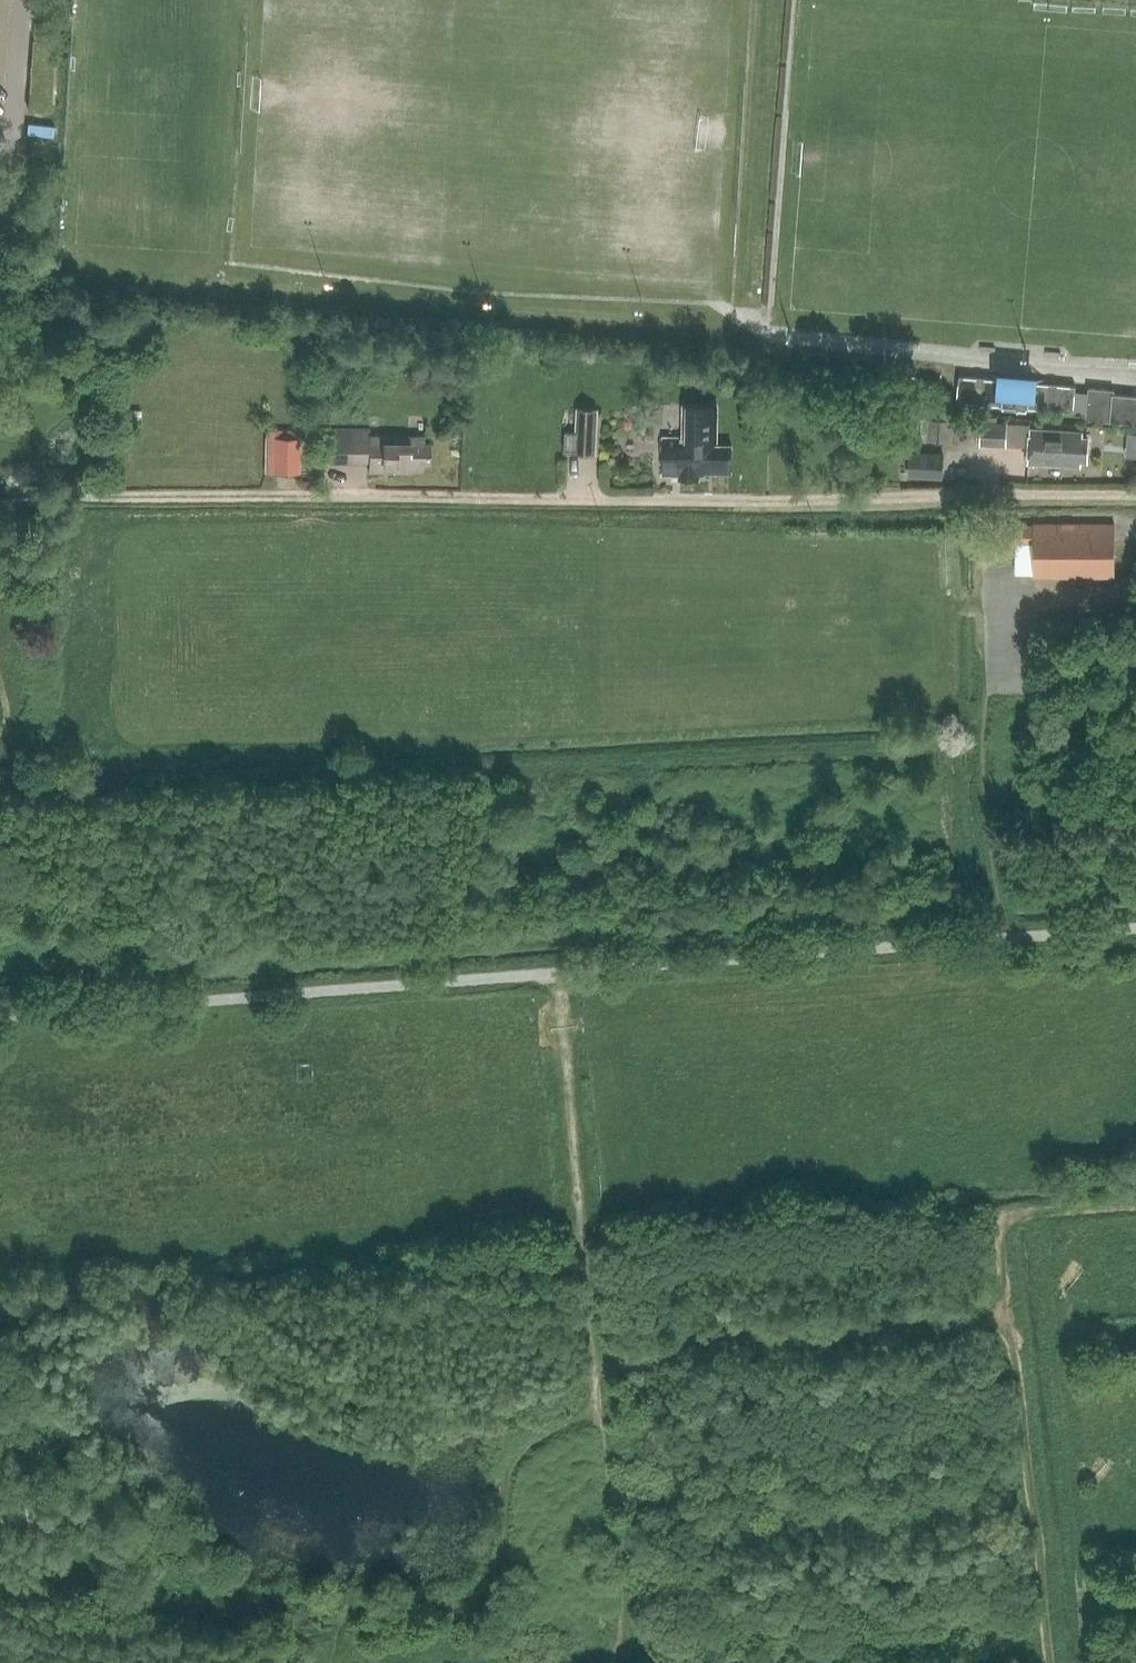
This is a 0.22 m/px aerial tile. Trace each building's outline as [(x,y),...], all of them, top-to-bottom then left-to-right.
[(959,391),(958,402),(1003,406),(1003,408),(1026,410),(1026,408),(1074,412),(1076,387),(960,377),(959,391)] [(1089,388),(1086,420),(1110,422),(1110,420),(1135,422),(1135,396),(1114,394),(1114,391),(1089,388)] [(732,472),(732,446),(718,445),(718,406),(684,406),(684,438),(664,438),(663,474),(680,475),(680,480),(698,480),(699,475),(704,475),(704,472),(732,472)] [(599,408),(578,407),(577,432),(576,452),(597,453),(599,408)] [(948,421),(930,420),(929,442),(946,443),(948,421)] [(980,444),(1026,447),(1027,424),(982,421),(980,444)] [(371,428),(353,428),(329,427),(328,457),(353,458),(353,457),(370,457),(370,473),(411,474),(411,472),(423,472),(423,465),(430,465),(431,444),(424,444),(424,436),(371,434),(371,428)] [(1081,460),(1088,460),(1089,441),(1082,440),(1083,433),(1030,430),(1028,464),(1081,467),(1081,460)] [(566,431),(565,451),(576,452),(577,432),(566,431)] [(300,436),(274,436),(274,472),(300,472),(300,436)] [(910,448),(909,472),(942,474),(944,450),(910,448)] [(1115,577),(1115,525),(1035,524),(1035,526),(1017,526),(1017,543),(1035,544),(1035,577),(1115,577)]
